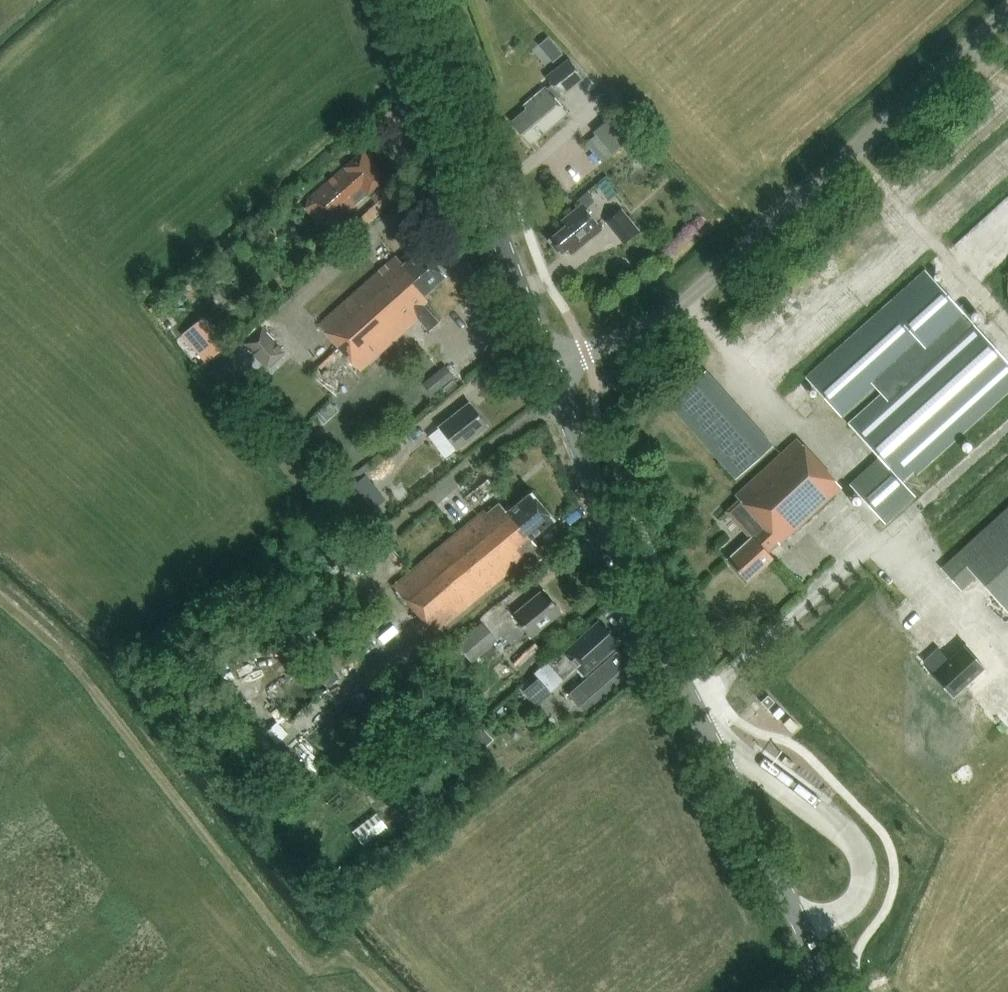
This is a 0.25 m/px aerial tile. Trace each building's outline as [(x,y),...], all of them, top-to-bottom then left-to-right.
[(555,45),(548,37),(540,45),(546,52),(555,45)] [(567,112),(556,99),(582,78),(565,58),(544,76),(551,85),(547,89),(546,87),(524,105),(527,108),(511,122),(530,144),(567,112)] [(606,120),(593,130),(609,152),(623,142),(606,120)] [(363,152),(307,200),(322,218),(350,194),(356,202),(385,178),(363,152)] [(587,191),(578,199),(582,204),(585,208),(593,202),(595,201),(587,191)] [(566,225),(548,239),(560,254),(567,248),(571,253),(601,228),(585,208),(582,204),(562,220),(566,225)] [(621,208),(605,221),(621,242),(638,228),(621,208)] [(368,280),(318,324),(338,346),(358,369),(408,325),(419,315),(429,326),(436,319),(422,304),(427,299),(424,295),(446,275),(435,262),(422,248),(404,264),(396,255),(368,280)] [(924,268),(806,377),(842,416),(875,386),(881,392),(965,315),(966,314),(924,268)] [(792,310),(814,333),(845,303),(823,280),(792,310)] [(228,344),(204,315),(182,334),(206,362),(228,344)] [(848,422),(879,456),(902,481),(905,483),(1007,388),(1007,361),(965,315),(881,392),(848,422)] [(284,348),(263,326),(244,345),(265,367),(284,348)] [(423,382),(432,393),(454,375),(445,365),(423,382)] [(666,404),(734,477),(772,442),(704,369),(666,404)] [(330,401),(314,414),(322,423),(338,410),(330,401)] [(487,425),(469,402),(439,426),(457,449),(487,425)] [(772,556),(769,553),(842,486),(797,438),(735,495),(739,499),(726,511),(751,538),(728,559),(747,580),(772,556)] [(879,456),(849,483),(886,523),(916,496),(905,483),(902,481),(879,456)] [(364,473),(342,492),(362,516),(358,519),(369,532),(380,523),(369,510),(384,498),(364,473)] [(500,503),(487,513),(484,509),(393,585),(437,636),(541,550),(531,538),(554,519),(531,492),(507,512),(500,503)] [(948,561),(941,567),(942,568),(961,588),(975,575),(1007,612),(1007,506),(948,561)] [(561,611),(543,589),(512,615),(530,636),(561,611)] [(554,654),(533,673),(537,677),(548,689),(575,664),(578,667),(584,674),(585,673),(588,676),(578,684),(587,694),(624,660),(627,663),(628,662),(614,647),(618,643),(598,621),(564,652),(558,658),(554,654)] [(469,661),(495,639),(480,622),(454,643),(469,661)] [(347,643),(349,646),(354,652),(371,639),(363,629),(347,643)] [(326,665),(349,646),(341,637),(308,666),(325,686),(336,677),(326,665)] [(513,656),(523,668),(546,651),(536,639),(513,656)] [(964,643),(931,673),(953,697),(986,667),(964,643)] [(458,651),(449,659),(459,671),(468,664),(458,651)] [(537,677),(523,690),(536,705),(550,692),(548,689),(537,677)] [(361,690),(355,695),(360,702),(356,705),(365,716),(392,693),(384,683),(380,685),(375,679),(367,685),(373,691),(367,696),(361,690)] [(768,694),(761,701),(762,701),(768,708),(768,707),(773,701),(774,702),(774,701),(768,695),(768,694)] [(497,711),(502,716),(507,710),(502,705),(497,711)] [(790,717),(784,723),(792,731),(798,725),(790,717)] [(494,739),(485,729),(472,740),(481,751),(494,739)]
